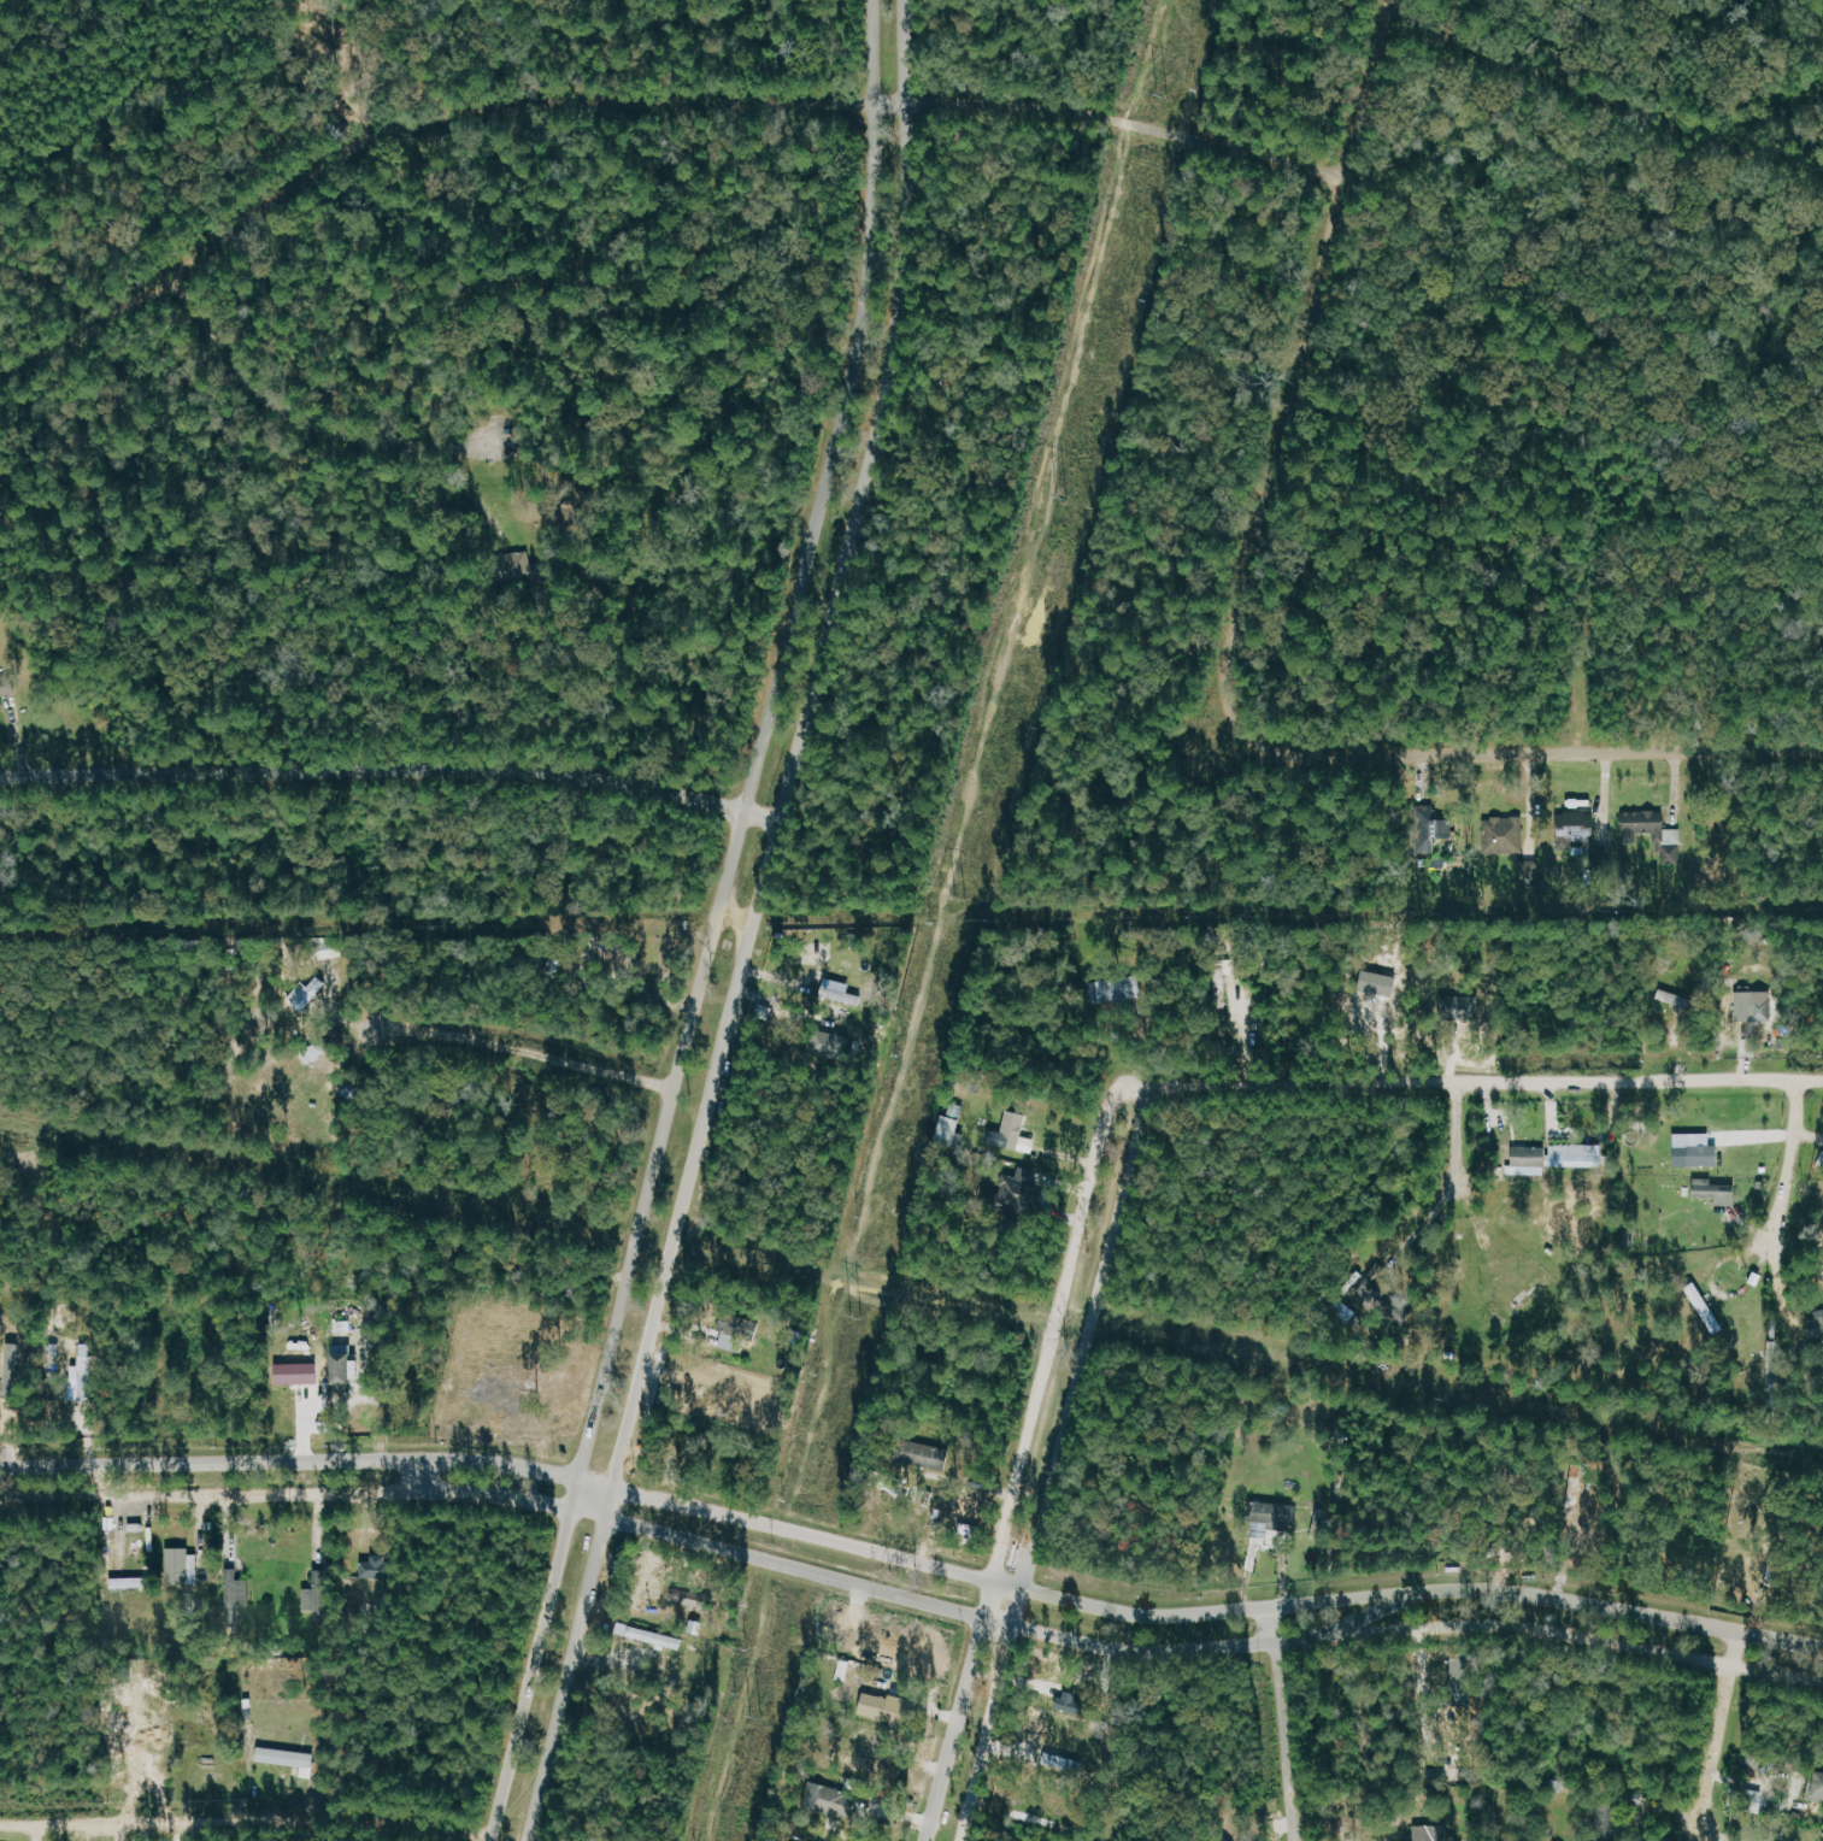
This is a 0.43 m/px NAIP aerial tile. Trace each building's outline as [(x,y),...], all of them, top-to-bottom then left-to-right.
[(576,484),(545,518),(563,534),(594,501),(576,484)] [(487,582),(528,575),(529,583),(547,580),(543,559),(530,563),(528,549),(482,558),(487,582)] [(0,677),(0,693),(13,690),(8,675),(0,677)] [(1416,805),(1416,852),(1433,852),(1433,837),(1452,837),(1452,817),(1437,817),(1437,805),(1416,805)] [(1621,811),(1665,810),(1666,842),(1653,842),(1653,835),(1636,835),(1636,841),(1622,841),(1621,811)] [(1596,812),(1556,812),(1556,837),(1596,837),(1596,812)] [(1522,816),(1523,852),(1483,853),(1482,817),(1522,816)] [(1539,861),(1523,861),(1522,890),(1539,890),(1539,861)] [(321,960),(341,956),(337,939),(317,943),(321,960)] [(308,987),(301,981),(286,1000),(303,1013),(327,982),(318,975),(308,987)] [(851,993),(853,983),(826,978),(822,997),(862,1005),(864,995),(851,993)] [(1658,988),(1654,998),(1695,1011),(1698,1002),(1658,988)] [(1735,992),(1735,1021),(1771,1019),(1771,992),(1735,992)] [(1440,995),(1440,1018),(1453,1018),(1452,995),(1440,995)] [(1474,1011),(1473,995),(1448,996),(1449,1013),(1474,1011)] [(821,1053),(847,1061),(852,1042),(827,1034),(821,1053)] [(948,1116),(944,1115),(936,1144),(954,1148),(965,1107),(951,1104),(948,1116)] [(1027,1114),(1008,1110),(1003,1132),(991,1129),(988,1142),(1026,1150),(1029,1139),(1022,1137),(1027,1114)] [(1675,1146),(1675,1133),(1711,1133),(1711,1145),(1675,1146)] [(1511,1145),(1511,1165),(1542,1165),(1543,1146),(1511,1145)] [(1719,1145),(1719,1163),(1675,1164),(1675,1146),(1711,1145),(1719,1145)] [(1605,1155),(1548,1154),(1548,1166),(1605,1166),(1605,1155)] [(1736,1205),(1736,1184),(1712,1183),(1713,1178),(1693,1177),(1693,1194),(1718,1195),(1717,1204),(1736,1205)] [(1369,1276),(1356,1292),(1396,1325),(1407,1311),(1386,1292),(1392,1286),(1381,1277),(1376,1282),(1369,1276)] [(1688,1289),(1713,1331),(1724,1325),(1699,1282),(1688,1289)] [(1811,1341),(1822,1339),(1822,1309),(1816,1311),(1817,1318),(1807,1320),(1811,1341)] [(742,1352),(746,1337),(758,1339),(762,1321),(725,1313),(718,1347),(742,1352)] [(359,1360),(353,1361),(353,1332),(333,1332),(335,1392),(360,1392),(359,1360)] [(93,1356),(90,1356),(90,1344),(79,1344),(79,1366),(71,1366),(72,1378),(79,1378),(79,1400),(94,1399),(93,1356)] [(277,1364),(278,1385),(320,1384),(320,1363),(277,1364)] [(1251,1523),(1300,1524),(1300,1503),(1251,1502),(1251,1523)] [(168,1550),(168,1585),(199,1584),(199,1549),(168,1550)] [(362,1562),(363,1583),(388,1582),(387,1553),(371,1554),(371,1562),(362,1562)] [(251,1604),(250,1579),(239,1580),(239,1569),(226,1569),(227,1620),(240,1619),(240,1604),(251,1604)] [(304,1588),(303,1610),(315,1611),(315,1623),(326,1624),(328,1575),(316,1574),(315,1589),(304,1588)] [(616,1636),(682,1649),(685,1637),(619,1623),(616,1636)] [(861,1714),(901,1724),(907,1702),(866,1692),(861,1714)] [(257,1761),(314,1769),(316,1754),(259,1746),(257,1761)] [(1044,1762),(1081,1773),(1084,1762),(1047,1752),(1044,1762)] [(1822,1801),(1822,1771),(1817,1769),(1808,1796),(1822,1801)] [(806,1809),(845,1815),(848,1789),(809,1783),(806,1809)] [(1592,1828),(1615,1827),(1614,1809),(1592,1809),(1592,1828)] [(1414,1825),(1414,1840),(1437,1840),(1437,1824),(1414,1825)]
